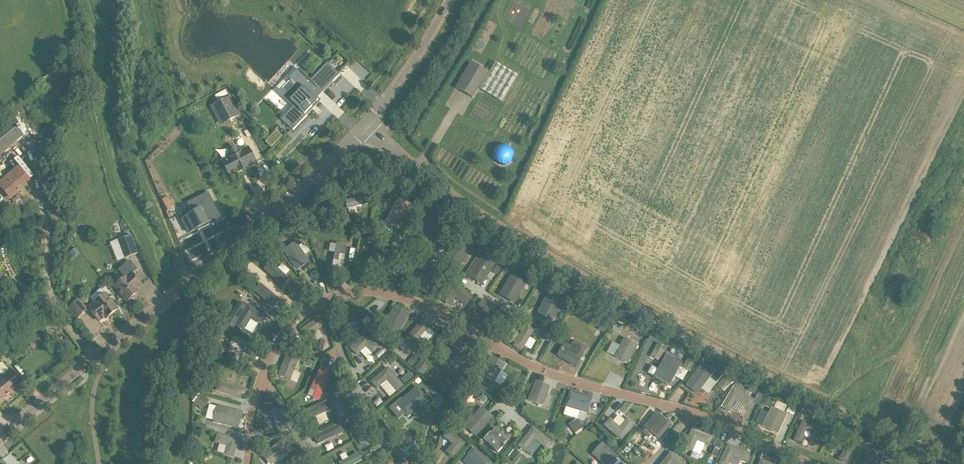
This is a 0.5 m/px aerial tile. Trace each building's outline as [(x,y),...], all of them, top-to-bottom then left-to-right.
[(471,62),(455,88),(473,99),(488,73),(471,62)] [(282,119),(293,130),(321,101),(318,98),(340,75),(327,63),(311,80),(299,69),(288,80),(289,81),(278,92),(293,107),(282,119)] [(225,123),(239,115),(230,98),(216,105),(225,123)] [(24,135),(11,120),(0,129),(0,155),(24,135)] [(276,130),(265,142),(271,148),(282,136),(276,130)] [(243,151),(231,148),(228,159),(223,162),(230,176),(255,163),(248,149),(243,151)] [(0,182),(0,188),(10,200),(32,182),(18,166),(0,182)] [(366,196),(346,200),(348,209),(368,204),(366,196)] [(414,207),(400,199),(386,224),(400,232),(414,207)] [(189,233),(207,222),(205,218),(212,214),(204,200),(179,215),(189,233)] [(429,218),(415,238),(429,248),(444,228),(429,218)] [(316,220),(297,228),(301,236),(319,228),(316,220)] [(41,224),(27,226),(29,239),(43,237),(41,224)] [(118,240),(125,259),(138,254),(131,235),(118,240)] [(476,246),(481,250),(484,245),(479,241),(476,246)] [(471,253),(456,243),(442,263),(457,273),(471,253)] [(348,246),(337,244),(332,270),(342,272),(348,246)] [(382,273),(388,249),(371,245),(365,270),(382,273)] [(80,253),(76,247),(70,252),(74,258),(80,253)] [(496,266),(481,256),(468,277),(483,287),(496,266)] [(271,263),(264,270),(283,287),(289,279),(285,276),(279,270),(271,263)] [(301,289),(312,284),(303,263),(291,268),(301,289)] [(142,285),(132,273),(127,278),(126,277),(114,287),(127,302),(128,300),(131,300),(133,298),(134,296),(139,292),(137,290),(142,285)] [(528,284),(512,275),(500,296),(515,305),(528,284)] [(281,301),(261,284),(254,292),(274,308),(281,301)] [(467,307),(474,297),(458,287),(446,305),(451,308),(456,300),(467,307)] [(577,291),(571,288),(568,294),(574,297),(577,291)] [(106,319),(118,309),(105,294),(94,304),(89,309),(99,321),(104,317),(106,319)] [(562,304),(547,297),(536,318),(552,326),(562,304)] [(79,300),(69,309),(77,319),(87,310),(79,300)] [(494,332),(505,314),(484,301),(477,311),(488,318),(484,326),(494,332)] [(232,317),(240,319),(245,306),(237,304),(232,317)] [(265,327),(270,318),(250,306),(237,327),(245,332),(253,319),(265,327)] [(373,317),(367,310),(347,327),(353,334),(373,317)] [(409,319),(394,310),(382,330),(396,339),(409,319)] [(233,329),(235,325),(238,320),(230,315),(225,324),(233,329)] [(319,318),(302,331),(309,340),(326,327),(319,318)] [(602,323),(598,329),(604,333),(608,327),(602,323)] [(429,330),(421,324),(406,340),(421,353),(428,345),(421,340),(429,330)] [(619,333),(622,328),(621,327),(616,325),(615,324),(612,330),(619,333)] [(536,331),(527,326),(514,348),(522,353),(536,331)] [(543,338),(548,342),(552,336),(546,333),(543,338)] [(41,342),(37,335),(28,340),(32,347),(41,342)] [(367,348),(373,355),(380,348),(367,335),(352,350),(359,356),(367,348)] [(257,363),(263,350),(235,337),(230,350),(257,363)] [(640,346),(625,339),(615,358),(630,365),(640,346)] [(563,359),(576,367),(580,360),(587,348),(575,341),(574,340),(571,346),(565,343),(557,356),(563,359)] [(472,354),(458,343),(442,364),(457,375),(472,354)] [(658,343),(651,356),(660,360),(666,347),(658,343)] [(212,349),(200,348),(199,356),(211,358),(212,349)] [(375,355),(379,358),(385,352),(382,349),(375,355)] [(302,357),(288,352),(278,378),(292,383),(302,357)] [(390,365),(397,360),(392,354),(386,359),(390,365)] [(412,367),(420,358),(416,354),(407,363),(412,367)] [(325,356),(319,361),(322,365),(329,361),(325,356)] [(667,356),(654,379),(670,388),(683,365),(667,356)] [(689,357),(683,368),(690,372),(696,361),(689,357)] [(493,358),(482,376),(495,384),(506,366),(493,358)] [(421,375),(428,367),(421,361),(414,369),(421,375)] [(717,372),(705,362),(687,386),(699,395),(717,372)] [(21,386),(2,363),(0,365),(0,375),(2,378),(0,380),(0,403),(21,386)] [(472,370),(477,373),(482,367),(476,363),(472,370)] [(332,371),(322,366),(311,390),(322,395),(332,371)] [(388,382),(397,393),(404,387),(388,369),(372,383),(378,390),(388,382)] [(405,376),(409,381),(414,376),(410,372),(405,376)] [(726,375),(717,386),(724,392),(735,380),(726,375)] [(203,381),(201,387),(207,390),(210,384),(203,381)] [(537,382),(529,402),(544,408),(552,387),(537,382)] [(242,401),(245,391),(220,383),(217,393),(242,401)] [(748,390),(755,394),(758,390),(751,386),(748,390)] [(429,402),(418,389),(397,406),(408,419),(429,402)] [(756,403),(734,390),(723,409),(731,414),(737,403),(751,411),(756,403)] [(588,414),(593,399),(572,392),(567,408),(588,414)] [(765,395),(759,392),(755,399),(756,400),(755,402),(760,405),(765,395)] [(193,404),(203,410),(209,400),(200,394),(194,403),(193,404)] [(340,395),(332,399),(341,417),(349,413),(340,395)] [(765,396),(761,405),(769,409),(771,405),(773,400),(774,400),(765,396)] [(330,410),(327,402),(301,413),(305,422),(330,410)] [(240,430),(244,414),(218,407),(214,423),(240,430)] [(279,407),(269,411),(280,435),(289,431),(279,407)] [(494,419),(482,408),(464,428),(476,438),(494,419)] [(788,416),(773,409),(764,429),(779,435),(788,416)] [(668,421),(656,412),(644,427),(656,436),(668,421)] [(619,427),(610,419),(603,426),(620,441),(635,424),(627,417),(619,427)] [(569,425),(575,434),(583,428),(577,419),(569,425)] [(820,430),(802,423),(794,441),(803,445),(807,434),(817,438),(820,430)] [(361,448),(369,443),(357,424),(349,430),(361,448)] [(342,434),(338,425),(314,437),(318,445),(342,434)] [(642,433),(648,437),(651,433),(645,428),(642,433)] [(546,449),(551,442),(534,429),(519,447),(526,452),(535,441),(546,449)] [(709,447),(713,438),(692,429),(683,449),(692,453),(697,441),(709,447)] [(466,445),(450,431),(444,438),(453,446),(446,454),(454,460),(466,445)] [(491,437),(485,444),(500,457),(506,450),(505,449),(510,443),(498,432),(493,438),(491,437)] [(400,440),(406,448),(414,442),(408,434),(400,440)] [(235,458),(239,441),(219,436),(217,444),(228,447),(226,456),(235,458)] [(282,438),(264,453),(273,463),(291,449),(282,438)] [(723,443),(717,440),(715,446),(717,447),(720,449),(723,443)] [(618,457),(603,442),(592,454),(603,463),(612,463),(618,457)] [(727,445),(718,463),(729,463),(732,457),(746,463),(749,454),(727,445)] [(515,449),(509,457),(516,463),(522,455),(515,449)] [(870,449),(863,463),(881,463),(885,456),(870,449)] [(474,450),(468,456),(477,463),(491,463),(474,450)] [(670,452),(660,463),(684,463),(670,452)] [(195,462),(201,460),(198,453),(189,456),(189,461),(195,462)] [(358,453),(339,463),(357,463),(362,461),(358,453)]
